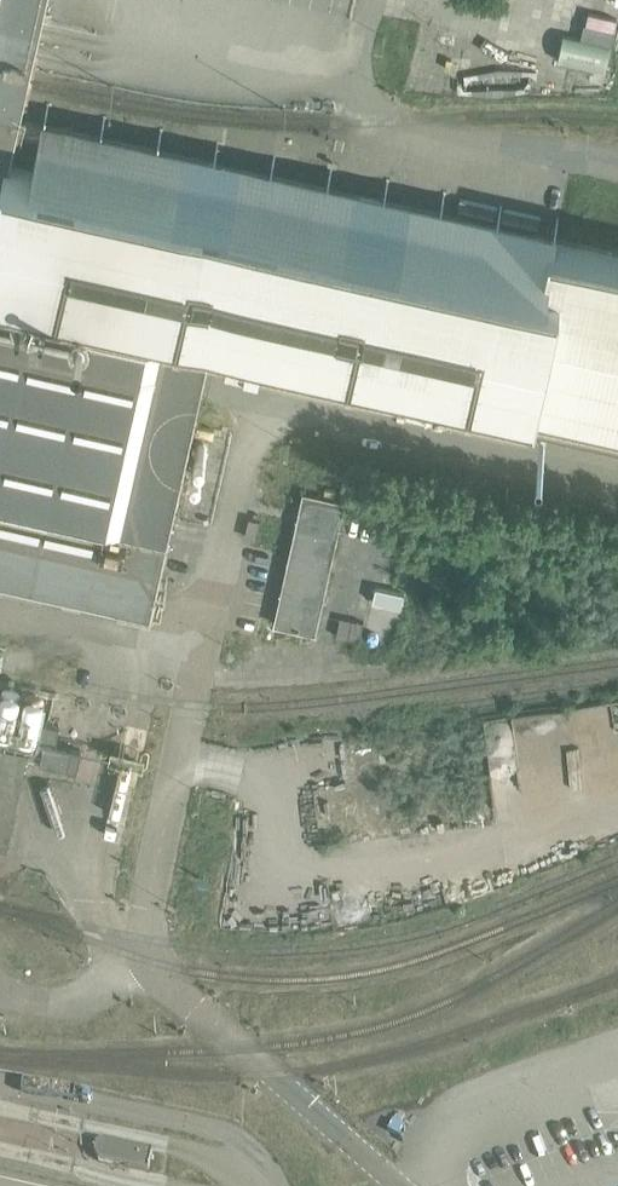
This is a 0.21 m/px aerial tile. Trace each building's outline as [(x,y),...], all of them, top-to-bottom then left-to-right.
[(18,119),(19,118),(21,108),(23,100),(22,99),(24,94),(25,94),(25,93),(24,92),(25,91),(26,86),(26,83),(27,79),(28,75),(29,74),(30,74),(30,72),(28,72),(29,68),(31,68),(31,67),(30,66),(34,48),(35,48),(36,46),(35,46),(36,40),(40,21),(41,17),(42,11),(45,0),(0,0),(0,202),(18,119)] [(610,45),(563,34),(557,61),(604,71),(610,45)] [(0,202),(0,293),(207,339),(208,340),(209,338),(223,341),(223,343),(224,343),(226,344),(232,345),(232,348),(288,360),(288,358),(345,371),(344,373),(400,385),(401,385),(401,383),(513,408),(510,419),(542,426),(570,432),(569,434),(617,445),(617,253),(612,252),(605,250),(555,239),(554,239),(551,238),(498,226),(494,226),(441,214),(438,213),(384,201),(381,200),(354,194),(353,194),(338,191),(337,191),(328,189),(324,188),(277,177),(271,176),(268,175),(221,165),(215,164),(211,163),(205,161),(158,151),(155,150),(101,138),(98,137),(45,125),(41,125),(18,119),(0,202)] [(107,586),(152,597),(159,563),(164,544),(164,542),(167,529),(169,521),(170,519),(171,511),(169,510),(173,491),(173,490),(176,477),(176,476),(189,422),(193,401),(194,399),(195,394),(207,339),(0,293),(0,562),(107,586)] [(343,502),(304,493),(274,624),(314,633),(343,502)] [(360,640),(360,641),(394,649),(406,592),(372,584),(364,622),(340,616),(336,635),(360,640)] [(478,720),(343,738),(350,789),(315,793),(322,846),(491,824),(478,720)] [(58,726),(43,722),(38,743),(42,744),(41,749),(34,747),(32,752),(41,754),(38,764),(76,772),(80,751),(54,745),(58,726)] [(0,749),(0,848),(5,849),(25,755),(0,749)] [(152,1151),(103,1141),(96,1145),(94,1153),(98,1160),(147,1171),(152,1151)]
